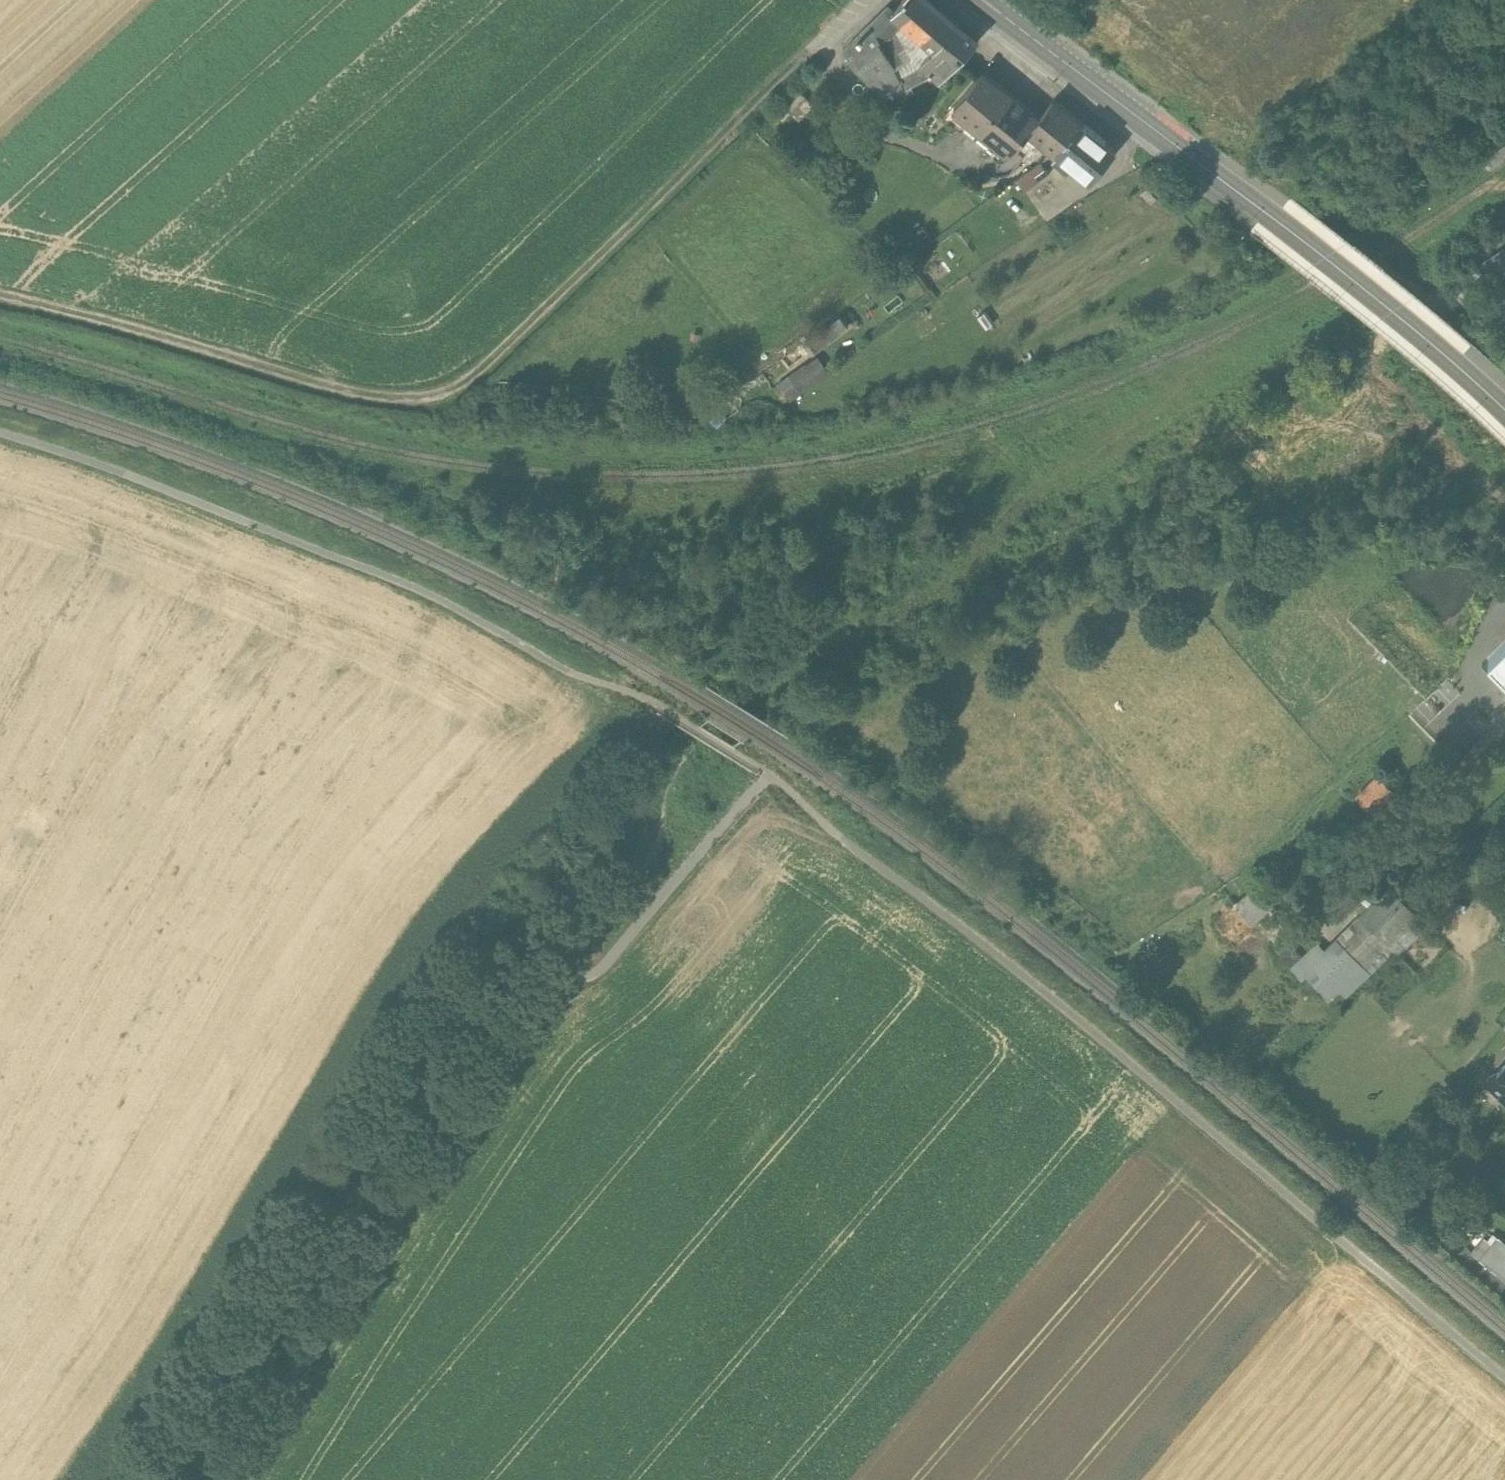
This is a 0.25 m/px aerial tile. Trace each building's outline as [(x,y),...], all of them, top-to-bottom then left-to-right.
[(931,0),(904,0),(893,13),(892,14),(904,24),(905,25),(934,51),(921,66),(923,67),(941,83),(978,40),(931,0)] [(887,7),(843,52),(867,84),(910,63),(896,34),(904,24),(892,14),(893,13),(887,7)] [(905,25),(904,24),(896,34),(910,63),(867,84),(875,95),(918,70),(923,67),(921,66),(934,51),(905,25)] [(875,95),(854,109),(870,128),(890,113),(884,106),(928,81),(918,70),(875,95)] [(982,73),(954,107),(982,130),(1010,94),(982,73)] [(797,90),(774,114),(783,122),(805,98),(797,90)] [(1040,117),(1010,94),(982,130),(1012,154),(1015,150),(1031,131),(1030,130),(1040,117)] [(1083,123),(1054,100),(1040,117),(1030,130),(1041,139),(1057,153),(1059,151),(1083,123)] [(982,130),(954,107),(947,116),(974,139),(982,130)] [(1083,123),(1059,151),(1092,178),(1116,149),(1083,123)] [(1012,154),(982,130),(974,139),(1004,163),(1012,154)] [(1031,131),(1015,150),(1025,159),(1041,139),(1031,131)] [(1041,162),(1017,180),(1024,190),(1049,172),(1041,162)] [(782,378),(792,399),(837,375),(826,355),(782,378)] [(1489,654),(1504,671),(1504,639),(1489,654)] [(1362,794),(1382,813),(1404,789),(1383,771),(1362,794)] [(1259,923),(1278,906),(1259,885),(1240,903),(1259,923)] [(1390,892),(1329,946),(1323,940),(1307,954),(1293,937),(1280,948),(1307,979),(1313,973),(1335,997),(1345,989),(1350,995),(1433,923),(1411,898),(1402,906),(1390,892)] [(1489,1082),(1504,1097),(1504,1065),(1489,1082)] [(1499,1237),(1493,1244),(1484,1237),(1479,1244),(1478,1243),(1472,1251),(1503,1276),(1504,1274),(1504,1242),(1499,1237)]
